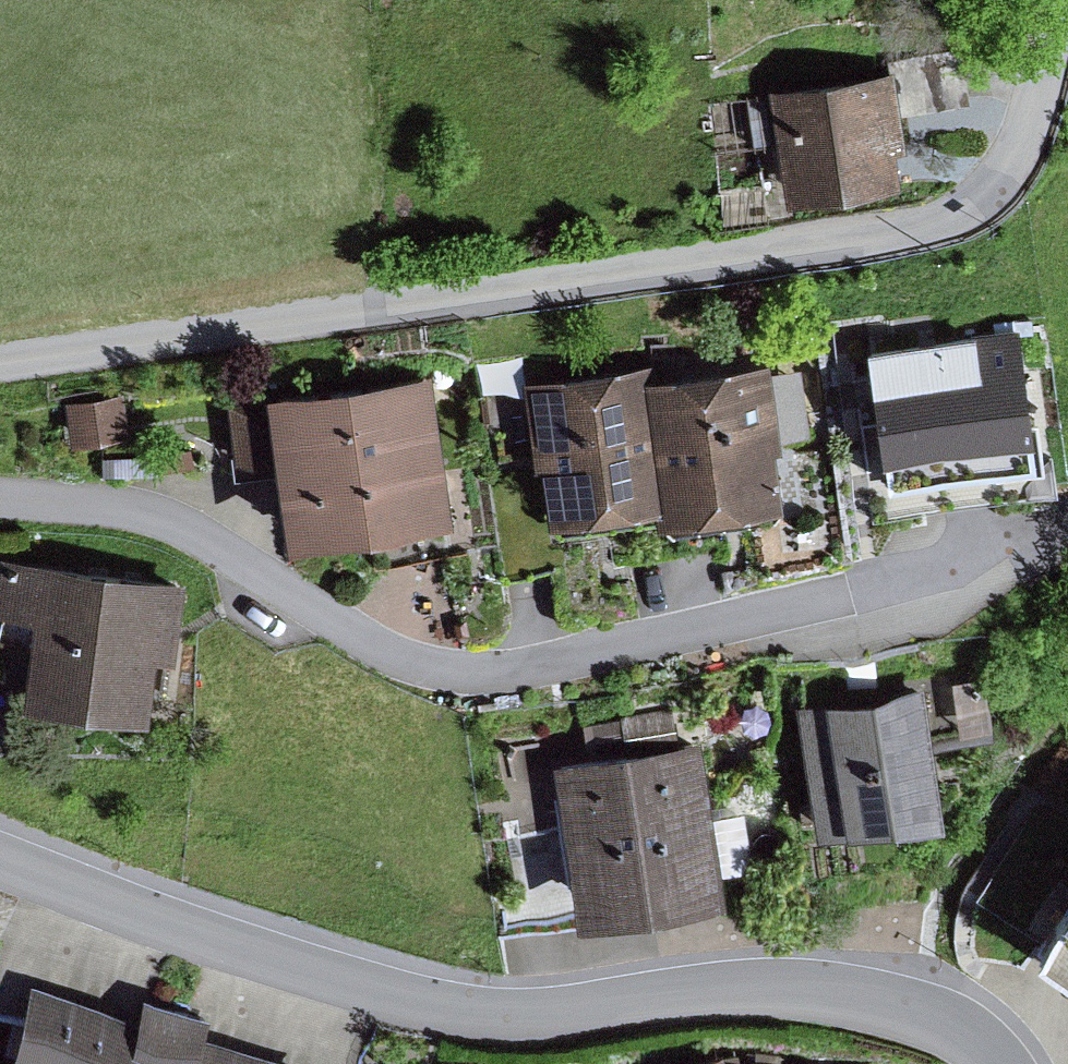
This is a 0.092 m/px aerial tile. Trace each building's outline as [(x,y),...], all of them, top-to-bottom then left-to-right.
[(896,62),(901,102),(971,91),(963,42),(894,53),(896,62)] [(896,62),(772,79),(787,185),(900,169),(896,137),(906,135),(901,102),(896,62)] [(1031,321),(865,343),(883,475),(1037,454),(1030,405),(1042,403),(1031,321)] [(770,354),(640,372),(656,489),(658,507),(783,490),(775,434),(781,434),(770,354)] [(638,359),(524,374),(535,453),(543,452),(550,503),(656,489),(640,372),(638,359)] [(354,373),(373,521),(451,511),(431,363),(354,373)] [(354,373),(269,385),(271,392),(223,399),(234,472),(274,466),(284,533),(373,521),(354,373)] [(124,394),(67,401),(72,437),(128,429),(124,394)] [(3,553),(0,575),(0,606),(35,610),(25,692),(150,707),(157,646),(172,647),(181,575),(3,553)] [(924,679),(799,701),(821,822),(946,800),(924,679)] [(621,719),(626,747),(679,738),(673,707),(621,717),(621,719)] [(590,754),(626,747),(621,719),(585,725),(590,754)] [(679,738),(626,747),(652,893),(726,881),(723,866),(753,862),(744,808),(710,813),(698,734),(679,738)] [(590,754),(554,759),(565,825),(578,905),(652,893),(626,747),(590,754)] [(1042,933),(1067,950),(1067,892),(1042,933)] [(31,979),(5,1063),(141,1063),(143,1059),(161,1063),(308,1063),(309,1063),(202,1031),(209,1008),(143,989),(136,1010),(31,979)]
